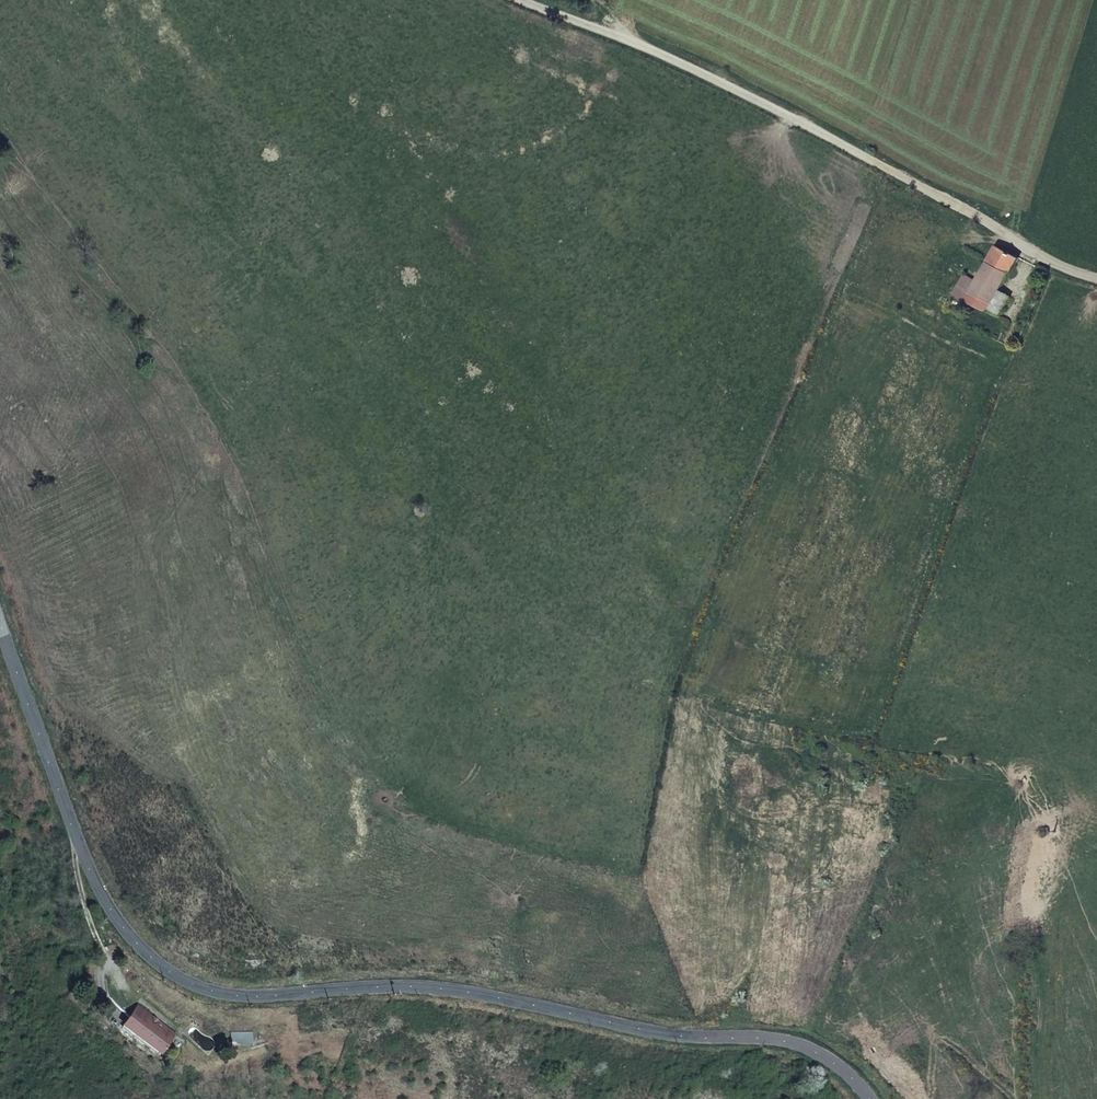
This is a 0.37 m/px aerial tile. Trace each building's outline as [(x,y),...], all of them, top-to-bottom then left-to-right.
[(1017,259),(995,245),(964,298),(996,316),(1007,298),(998,291),(1017,259)] [(133,1021),(171,1044),(183,1024),(145,1001),(133,1021)]
